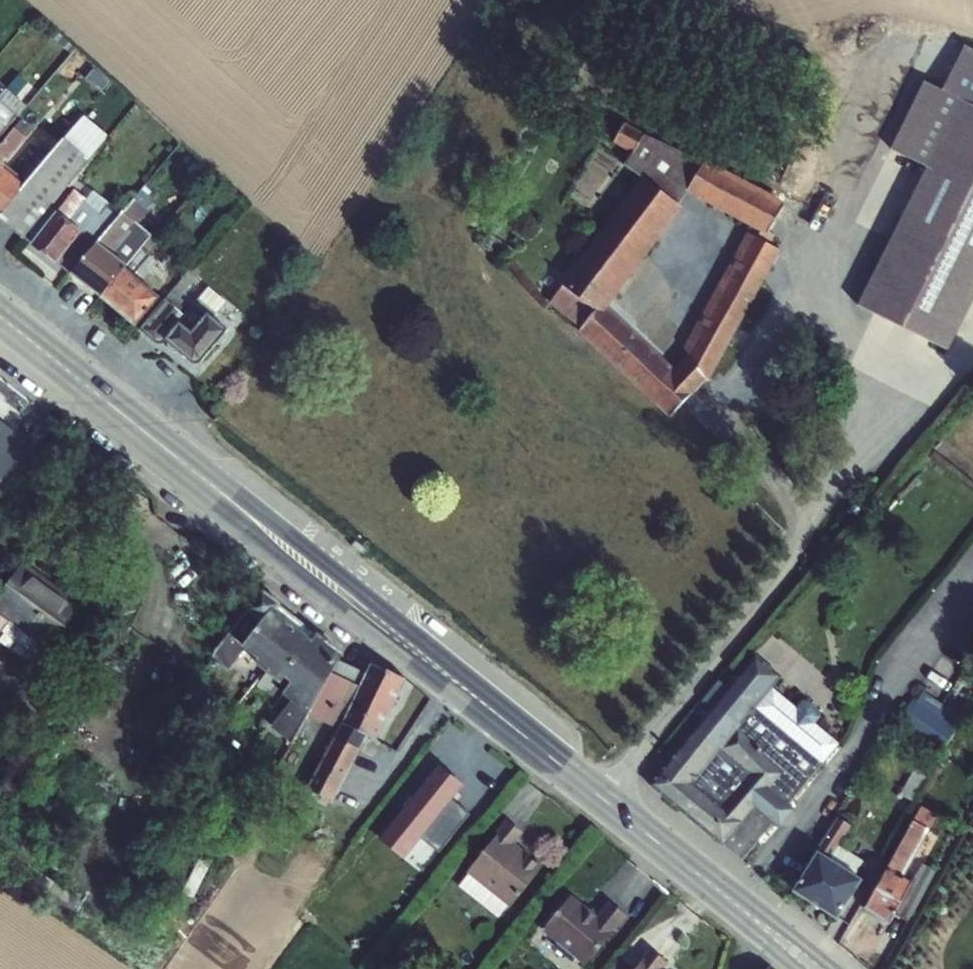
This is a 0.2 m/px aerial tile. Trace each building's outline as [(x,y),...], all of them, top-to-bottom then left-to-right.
[(965,45),(943,90),(972,105),(972,49),(965,45)] [(943,90),(925,81),(891,148),(926,166),(857,304),(947,349),(972,298),(972,105),(943,90)] [(15,98),(4,90),(0,94),(0,116),(15,98)] [(23,239),(49,207),(77,174),(89,160),(108,136),(85,116),(64,140),(27,183),(2,164),(6,160),(7,161),(31,131),(19,122),(0,144),(0,221),(23,239)] [(641,178),(678,205),(686,192),(749,226),(765,235),(767,232),(784,202),(704,160),(703,164),(623,126),(613,143),(631,154),(623,165),(641,178)] [(28,162),(30,165),(47,145),(33,133),(23,145),(34,154),(28,162)] [(49,207),(23,239),(31,244),(29,245),(55,266),(56,265),(70,275),(96,243),(118,218),(82,190),(88,183),(77,174),(49,207)] [(562,285),(549,304),(579,329),(577,331),(668,418),(707,380),(688,356),(673,370),(606,307),(681,208),(678,205),(641,178),(561,285),(562,285)] [(96,243),(70,275),(99,298),(124,269),(126,266),(154,232),(155,230),(141,219),(153,203),(139,192),(118,218),(96,243)] [(765,235),(749,226),(746,233),(770,246),(775,237),(767,232),(765,235)] [(124,269),(99,298),(134,327),(160,297),(132,275),(161,237),(154,232),(126,266),(124,269)] [(688,356),(707,380),(708,381),(780,251),(770,246),(746,233),(745,233),(683,348),(688,356)] [(190,268),(138,329),(156,343),(160,344),(165,341),(168,344),(168,348),(173,351),(177,351),(193,364),(198,364),(215,344),(220,344),(225,338),(224,333),(226,330),(213,318),(225,302),(208,288),(198,299),(197,298),(191,307),(180,297),(199,275),(190,268)] [(29,444),(0,421),(0,481),(29,444)] [(355,540),(350,546),(361,555),(366,549),(355,540)] [(0,592),(0,616),(8,621),(1,630),(41,660),(49,651),(80,606),(20,563),(0,592)] [(246,611),(211,657),(228,671),(245,649),(257,660),(254,663),(266,673),(270,676),(302,635),(275,613),(280,607),(261,592),(246,611)] [(836,607),(832,612),(834,618),(839,622),(845,621),(849,615),(847,609),(842,606),(836,607)] [(266,673),(257,684),(267,692),(275,681),(278,684),(284,677),(290,683),(281,693),(290,701),(269,728),(291,745),(308,715),(337,662),(341,654),(315,635),(311,642),(302,635),(270,676),(266,673)] [(726,690),(648,785),(741,861),(772,822),(779,827),(793,809),(788,804),(838,744),(814,724),(819,717),(818,712),(805,702),(801,702),(795,708),(771,688),(778,677),(755,657),(726,690)] [(337,729),(306,789),(332,804),(368,736),(376,740),(405,680),(370,663),(365,674),(337,662),(308,715),(337,729)] [(911,700),(897,720),(940,750),(962,717),(922,691),(914,702),(911,700)] [(914,769),(900,795),(913,802),(927,776),(914,769)] [(469,821),(452,807),(461,795),(438,776),(379,847),(402,866),(420,844),(437,858),(469,821)] [(886,869),(863,909),(888,925),(894,914),(907,923),(936,871),(922,863),(911,883),(901,877),(936,816),(920,807),(886,869)] [(816,852),(791,892),(836,920),(861,880),(854,875),(862,861),(838,846),(850,827),(836,818),(816,852)] [(469,875),(459,887),(499,918),(509,908),(542,866),(514,845),(522,833),(505,820),(465,872),(469,875)] [(570,895),(541,931),(584,966),(626,916),(608,902),(595,917),(570,895)] [(635,968),(661,968),(666,962),(650,950),(635,968)]
